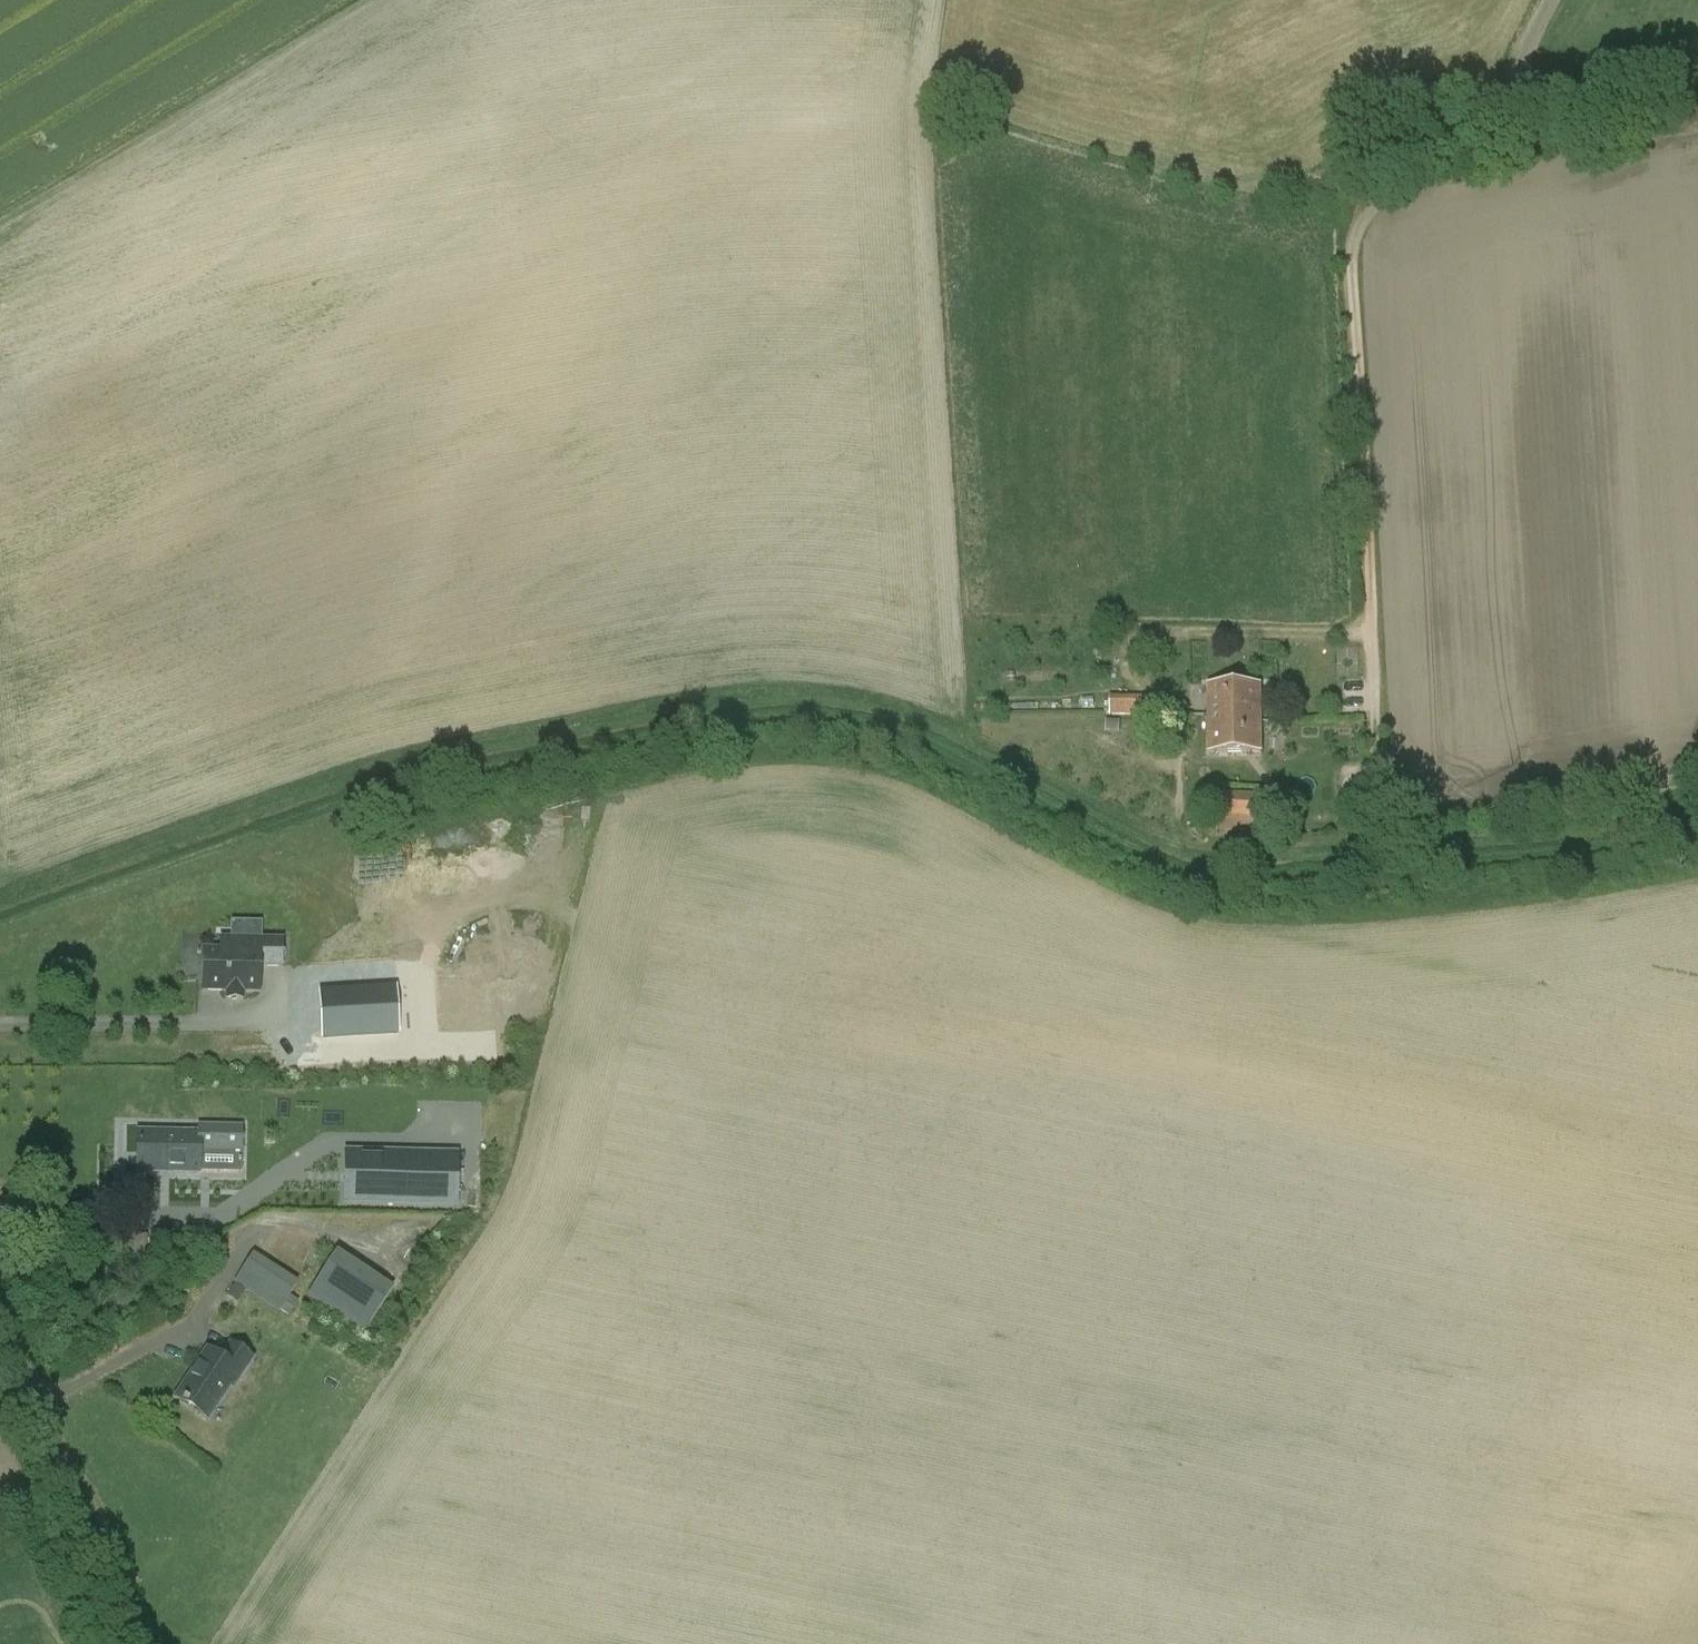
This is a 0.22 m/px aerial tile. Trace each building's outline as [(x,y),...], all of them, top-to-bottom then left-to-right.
[(1209,755),(1260,755),(1260,687),(1208,687),(1209,755)] [(1110,693),(1110,716),(1153,716),(1152,693),(1110,693)] [(1217,822),(1263,822),(1262,798),(1217,797),(1217,822)] [(220,951),(203,950),(202,992),(226,993),(226,1000),(243,1000),(243,993),(258,994),(259,967),(281,967),(282,941),(258,940),(258,950),(245,950),(245,940),(220,940),(220,951)] [(396,988),(318,993),(321,1042),(399,1037),(396,988)] [(139,1137),(138,1169),(161,1170),(167,1170),(167,1174),(199,1174),(199,1159),(216,1159),(242,1160),(242,1134),(217,1134),(198,1133),(182,1132),(139,1131),(139,1133),(139,1137)] [(345,1154),(344,1205),(456,1206),(456,1155),(345,1154)] [(280,1312),(300,1282),(255,1252),(235,1282),(280,1312)] [(309,1294),(307,1297),(363,1335),(393,1289),(337,1252),(335,1254),(309,1294)] [(195,1370),(177,1398),(209,1419),(230,1387),(239,1372),(220,1359),(209,1352),(197,1372),(195,1370)]
